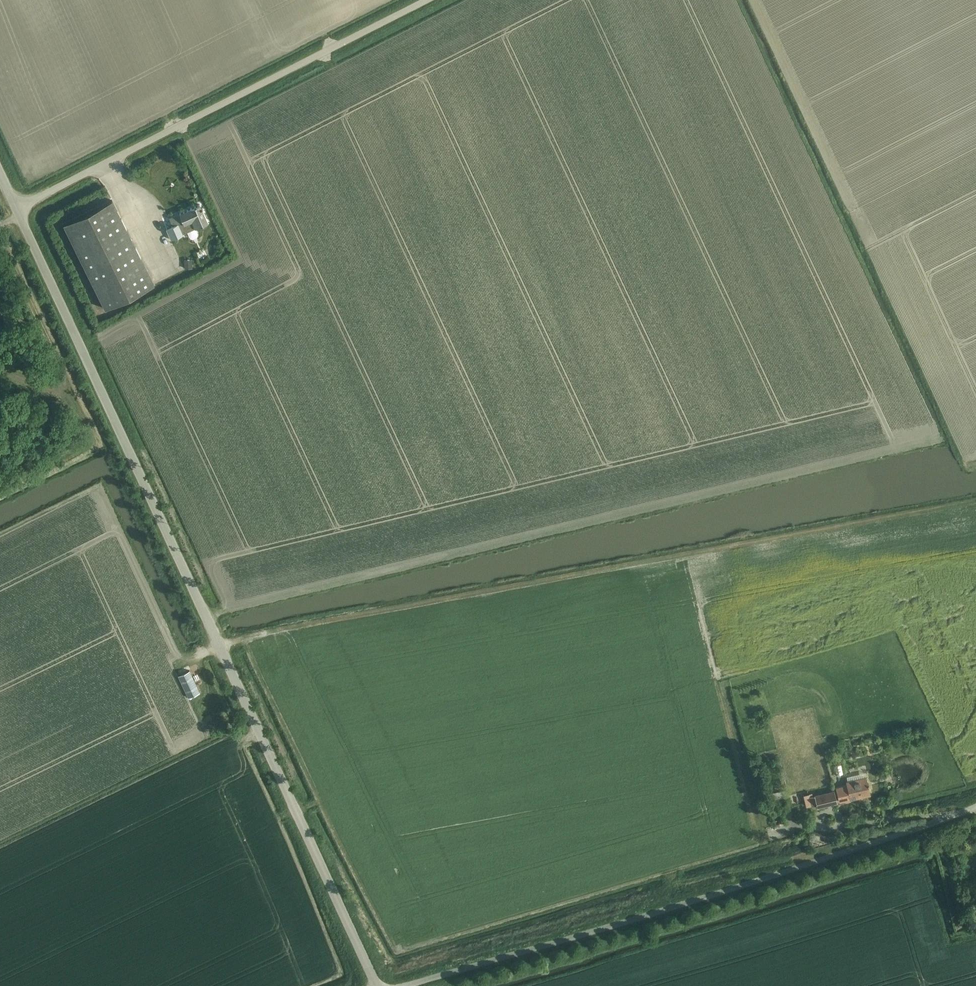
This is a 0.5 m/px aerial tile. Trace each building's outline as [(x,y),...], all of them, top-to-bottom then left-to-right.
[(106,309),(154,285),(112,201),(64,224),(106,309)] [(183,233),(207,222),(199,204),(189,209),(190,209),(180,214),(183,221),(166,229),(171,241),(184,235),(183,233)] [(199,249),(191,249),(192,259),(200,259),(199,249)] [(198,659),(187,664),(197,686),(208,681),(198,659)] [(189,698),(200,693),(190,671),(178,676),(189,698)] [(839,803),(850,800),(870,795),(866,778),(846,783),(847,786),(836,788),(839,803)] [(817,808),(836,803),(834,791),(814,796),(813,794),(812,794),(811,792),(802,794),(805,806),(816,803),(817,808)] [(961,800),(975,798),(974,792),(960,795),(961,800)]
